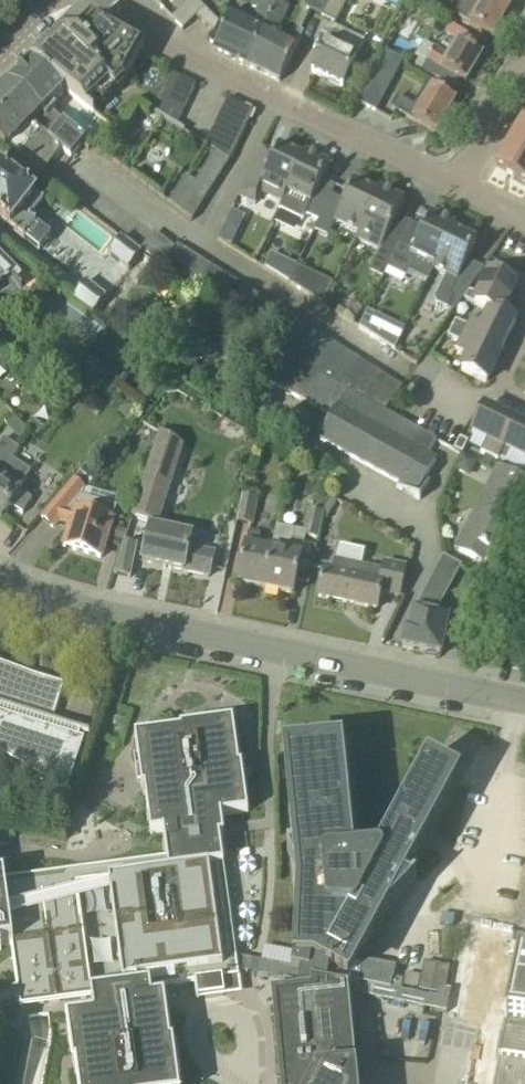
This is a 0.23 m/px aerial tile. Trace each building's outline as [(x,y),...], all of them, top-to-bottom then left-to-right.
[(197,17),(205,9),(200,4),(197,0),(193,0),(189,4),(173,20),(184,30),(197,17)] [(277,2),(274,1),(274,0),(255,0),(252,7),(260,10),(253,24),(231,14),(214,50),(247,66),(277,2)] [(305,7),(322,16),(330,0),(308,0),(305,7)] [(322,16),(336,23),(348,0),(330,0),(322,16)] [(461,5),(455,15),(493,39),(513,6),(502,0),(486,0),(481,8),(467,0),(464,0),(461,5)] [(277,2),(247,66),(280,82),(298,45),(275,34),(287,7),(277,2)] [(220,23),(205,9),(197,17),(214,34),(220,23)] [(321,17),(323,18),(308,50),(319,56),(311,72),(343,88),(346,82),(365,91),(389,44),(367,34),(364,41),(335,27),(336,23),(322,16),(321,17)] [(126,84),(145,49),(122,37),(122,36),(121,35),(120,36),(97,23),(98,22),(97,21),(96,22),(92,20),(80,32),(79,32),(78,32),(78,35),(65,35),(65,44),(53,44),(50,47),(49,46),(48,47),(49,48),(36,60),(35,60),(34,61),(35,61),(33,63),(66,92),(88,107),(116,79),(126,84)] [(439,82),(446,71),(467,84),(483,57),(459,42),(449,58),(433,48),(420,70),(439,82)] [(386,51),(370,81),(388,90),(403,60),(386,51)] [(15,80),(53,112),(57,108),(53,104),(66,92),(33,63),(15,80)] [(196,85),(169,72),(163,86),(190,99),(196,85)] [(0,95),(0,99),(63,149),(71,156),(86,139),(53,112),(15,80),(0,95)] [(183,113),(187,105),(190,99),(163,86),(156,100),(183,113)] [(428,86),(415,107),(398,98),(392,109),(437,135),(456,103),(428,86)] [(63,149),(0,99),(0,144),(8,149),(38,173),(42,176),(63,149)] [(222,110),(249,123),(255,112),(228,99),(222,110)] [(156,100),(151,111),(176,127),(183,113),(156,100)] [(217,122),(243,135),(249,123),(222,110),(217,122)] [(237,147),(243,135),(217,122),(211,134),(237,147)] [(497,166),(524,183),(524,132),(519,128),(497,166)] [(205,145),(215,152),(230,161),(237,147),(211,134),(205,145)] [(260,154),(259,154),(239,195),(256,203),(262,192),(283,202),(288,191),(304,158),(303,157),(280,146),(272,161),(260,155),(260,154)] [(230,161),(215,152),(195,183),(186,176),(169,202),(193,219),(230,161)] [(288,191),(311,202),(306,214),(319,220),(336,187),(334,186),(332,192),(320,186),(330,164),(306,152),(303,157),(304,158),(288,191)] [(50,232),(31,217),(44,201),(0,167),(0,219),(37,248),(50,232)] [(379,194),(378,193),(354,182),(342,208),(330,202),(337,187),(336,187),(319,220),(315,230),(329,236),(336,222),(359,233),(359,234),(379,194)] [(359,234),(359,233),(356,238),(381,250),(380,252),(393,258),(410,223),(409,222),(406,228),(394,222),(405,200),(380,188),(378,193),(379,194),(359,234)] [(409,229),(412,223),(410,223),(393,258),(388,269),(406,278),(413,263),(433,273),(434,271),(454,230),(456,225),(432,213),(421,235),(409,229)] [(250,253),(257,237),(241,229),(233,246),(250,253)] [(434,271),(446,276),(435,299),(437,303),(454,312),(464,298),(469,291),(480,276),(480,275),(465,267),(477,241),(454,230),(434,271)] [(143,254),(121,236),(108,252),(130,270),(143,254)] [(163,267),(162,269),(185,283),(200,259),(178,244),(175,248),(163,267)] [(0,260),(0,268),(6,274),(5,275),(6,276),(12,270),(1,259),(0,260)] [(200,259),(185,283),(196,290),(212,266),(200,259)] [(286,260),(278,275),(290,282),(297,266),(286,260)] [(323,304),(328,295),(333,283),(297,266),(290,282),(323,304)] [(503,311),(505,305),(515,285),(503,279),(491,273),(480,296),(476,304),(492,311),(499,315),(500,315),(516,322),(501,314),(503,311)] [(107,297),(86,281),(74,296),(95,313),(107,297)] [(464,299),(476,304),(480,296),(470,291),(464,299)] [(506,342),(516,322),(500,315),(499,315),(492,311),(476,304),(491,312),(485,324),(471,318),(467,326),(463,334),(501,352),(504,347),(506,342)] [(290,316),(275,340),(286,347),(301,323),(290,316)] [(452,328),(463,334),(467,326),(456,320),(452,328)] [(301,323),(286,347),(292,351),(297,354),(312,330),(301,323)] [(459,342),(463,334),(452,328),(448,336),(459,342)] [(312,330),(297,354),(308,361),(323,337),(312,330)] [(499,357),(501,352),(463,334),(459,342),(455,350),(469,356),(462,371),(474,376),(487,383),(496,362),(499,357)] [(323,337),(308,361),(320,368),(335,344),(323,337)] [(335,344),(320,368),(324,371),(321,377),(328,380),(346,351),(335,344)] [(428,454),(435,440),(385,412),(374,405),(362,399),(351,393),(340,386),(328,380),(321,377),(324,371),(320,368),(308,361),(297,354),(292,351),(272,381),(307,402),(332,416),(320,436),(418,492),(437,459),(428,454)] [(346,351),(328,380),(340,386),(357,359),(346,351)] [(357,359),(340,386),(351,393),(368,366),(357,359)] [(368,366),(351,393),(362,399),(380,373),(368,366)] [(380,373),(362,399),(374,405),(391,380),(380,373)] [(391,380),(374,405),(385,412),(399,392),(402,387),(391,380)] [(499,458),(505,447),(504,447),(515,422),(511,420),(505,417),(485,407),(479,420),(473,432),(488,439),(481,452),(498,461),(499,458)] [(512,451),(524,457),(524,427),(520,425),(515,422),(504,447),(505,447),(512,451)] [(178,528),(174,533),(160,530),(185,449),(161,433),(133,518),(152,524),(143,563),(173,569),(209,577),(215,553),(189,548),(192,537),(190,536),(188,530),(178,528)] [(463,453),(468,442),(460,438),(455,449),(463,453)] [(0,446),(0,519),(1,520),(10,506),(23,514),(33,499),(19,491),(31,472),(13,460),(20,449),(4,439),(0,446)] [(506,462),(512,451),(505,447),(499,458),(506,462)] [(460,552),(477,560),(483,547),(496,554),(524,498),(524,478),(500,466),(492,482),(494,483),(460,552)] [(65,547),(66,548),(102,558),(112,521),(116,509),(83,499),(86,489),(75,479),(56,500),(41,517),(54,528),(60,521),(72,524),(65,547)] [(265,589),(294,595),(306,537),(318,540),(324,512),(332,498),(324,493),(314,510),(308,509),(303,532),(278,526),(272,552),(265,589)] [(254,527),(259,499),(243,496),(238,524),(254,527)] [(238,583),(265,589),(272,552),(258,549),(261,536),(249,533),(246,547),(245,547),(238,583)] [(125,543),(115,574),(131,578),(138,546),(125,543)] [(336,570),(325,568),(319,597),(377,610),(381,592),(399,596),(404,567),(386,563),(384,571),(362,567),(365,552),(341,547),(336,570)] [(406,632),(402,648),(424,653),(426,656),(436,658),(439,656),(441,656),(449,620),(422,615),(425,610),(432,611),(447,583),(435,577),(415,613),(411,633),(406,632)] [(53,721),(64,686),(0,666),(0,749),(17,758),(22,743),(41,749),(35,768),(65,784),(70,768),(76,769),(85,739),(80,737),(81,733),(90,735),(90,733),(53,721)] [(441,1014),(446,990),(450,968),(425,962),(419,990),(438,994),(438,998),(402,990),(404,981),(392,979),(391,985),(382,983),(386,966),(358,961),(377,925),(417,883),(415,881),(412,885),(402,879),(456,780),(428,765),(430,761),(428,760),(377,856),(355,858),(344,744),(342,744),(343,752),(322,754),(321,751),(288,754),(298,855),(292,855),(290,851),(288,852),(298,906),(293,967),(236,956),(217,841),(222,841),(219,821),(247,818),(234,722),(181,728),(182,732),(135,737),(141,794),(145,794),(152,836),(161,835),(165,861),(83,871),(5,881),(5,878),(0,878),(0,956),(14,954),(19,991),(0,996),(0,1012),(19,1006),(20,1013),(92,1003),(94,1019),(69,1022),(77,1082),(80,1082),(81,1083),(179,1083),(176,1058),(173,1058),(165,1001),(152,1003),(151,995),(195,990),(197,1001),(240,994),(238,976),(285,985),(282,1006),(271,1007),(278,1083),(356,1083),(349,1016),(365,1015),(363,999),(441,1014)] [(509,1083),(524,1083),(524,1007),(509,1083)]
